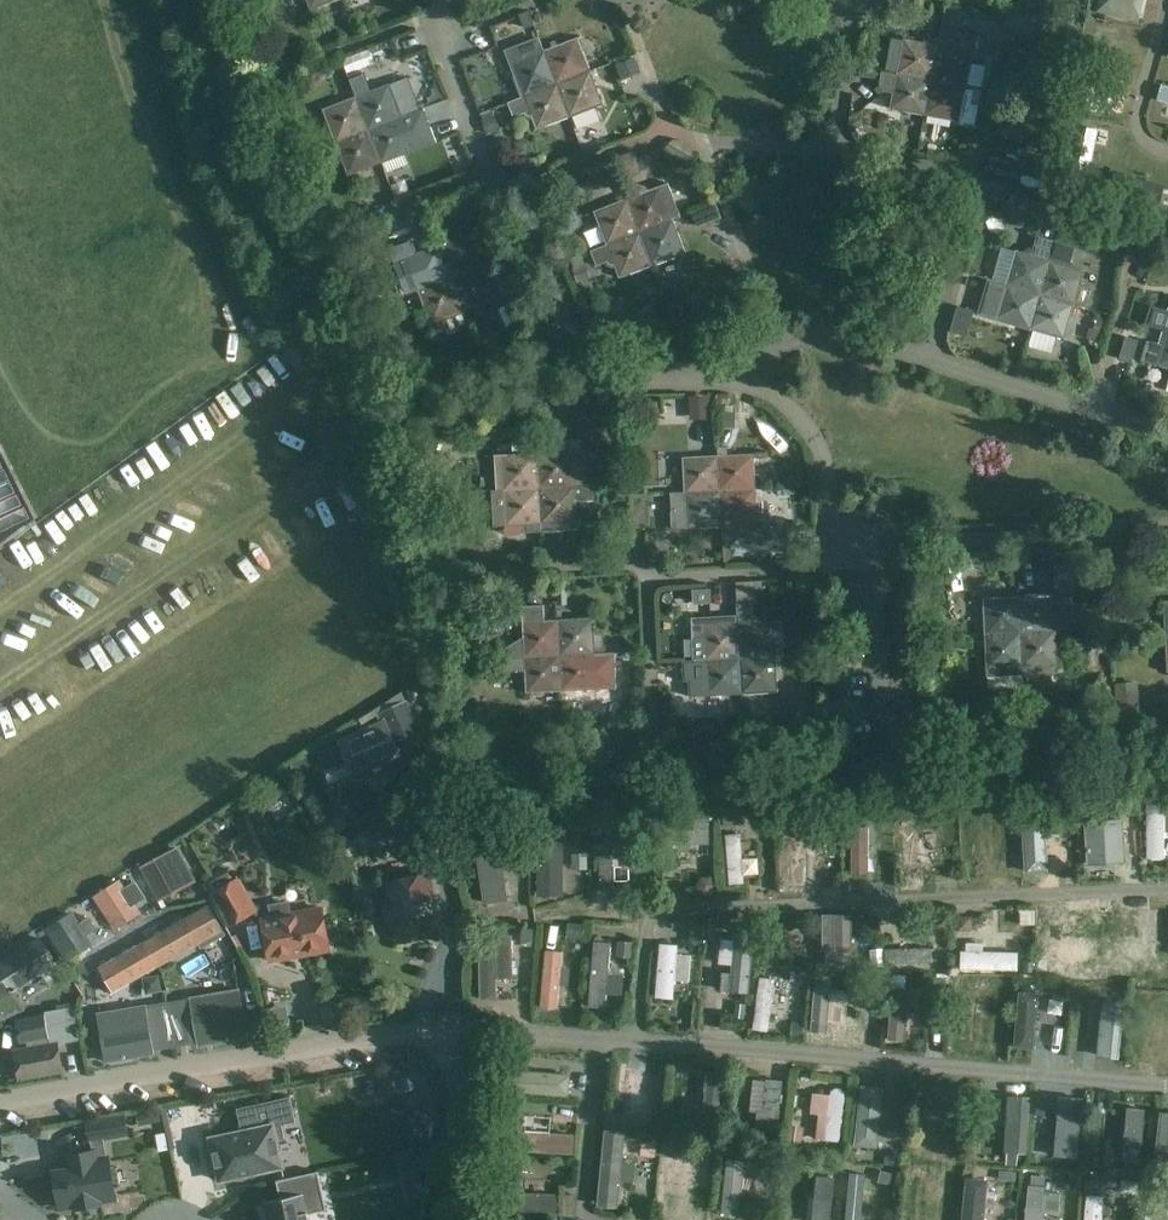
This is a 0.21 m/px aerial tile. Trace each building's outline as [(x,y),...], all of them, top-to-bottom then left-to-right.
[(310,11),(340,0),(306,0),(310,11)] [(529,11),(519,14),(525,28),(535,25),(529,11)] [(556,83),(590,70),(577,38),(544,51),(556,83)] [(931,81),(938,46),(903,39),(896,74),(931,81)] [(1096,73),(1122,78),(1127,48),(1102,44),(1096,73)] [(938,46),(931,81),(967,88),(974,53),(938,46)] [(523,96),(556,83),(544,51),(511,64),(523,96)] [(634,58),(616,64),(622,79),(639,73),(634,58)] [(590,70),(556,83),(569,118),(603,105),(590,70)] [(889,110),(924,116),(931,81),(896,74),(882,72),(880,85),(884,92),(893,93),(889,110)] [(357,97),(370,92),(364,75),(350,80),(357,97)] [(967,88),(931,81),(924,116),(974,126),(978,106),(970,105),(973,91),(966,90),(967,88)] [(1122,82),(1092,83),(1093,112),(1123,111),(1122,82)] [(569,118),(556,83),(523,96),(524,97),(508,103),(514,117),(525,113),(526,115),(530,116),(531,116),(537,131),(569,118)] [(368,130),(401,117),(389,84),(370,92),(357,97),(355,97),(368,130)] [(335,143),(368,130),(355,97),(322,110),(335,143)] [(494,116),(482,121),(487,135),(499,130),(494,116)] [(401,117),(368,130),(381,164),(415,151),(401,117)] [(368,130),(335,143),(348,176),(381,164),(368,130)] [(640,232),(677,218),(680,217),(667,184),(627,200),(640,232)] [(1152,186),(1145,222),(1167,227),(1167,189),(1152,186)] [(1012,205),(1041,212),(1045,198),(1016,190),(1012,205)] [(640,232),(627,200),(594,212),(606,245),(640,232)] [(677,218),(640,232),(652,266),(686,253),(673,220),(677,218)] [(722,231),(716,218),(701,224),(710,240),(722,231)] [(640,232),(606,245),(591,251),(596,266),(608,262),(608,263),(612,264),(613,264),(619,279),(652,266),(640,232)] [(452,278),(485,265),(472,233),(439,245),(452,278)] [(1040,295),(1050,261),(1056,241),(1037,235),(1032,251),(1026,255),(1015,252),(1006,285),(1040,295)] [(1056,241),(1050,261),(1040,295),(1074,305),(1084,271),(1069,267),(1075,246),(1056,241)] [(452,278),(439,245),(405,257),(418,291),(452,278)] [(485,265),(452,278),(465,312),(483,305),(489,309),(516,299),(505,272),(490,278),(485,265)] [(586,265),(574,269),(578,282),(591,278),(586,265)] [(452,278),(418,291),(431,325),(437,323),(438,325),(449,333),(469,325),(464,312),(465,312),(452,278)] [(996,320),(1030,330),(1040,295),(1006,285),(1001,302),(985,298),(980,315),(996,320)] [(1040,295),(1030,330),(1064,340),(1074,305),(1040,295)] [(952,328),(963,332),(969,312),(958,308),(952,328)] [(1090,340),(1101,344),(1108,320),(1097,316),(1090,340)] [(1167,369),(1167,332),(1163,345),(1147,340),(1141,361),(1157,366),(1167,369)] [(283,375),(283,376),(260,391),(269,405),(304,384),(294,368),(283,375)] [(708,397),(690,397),(691,419),(709,418),(708,397)] [(734,413),(724,412),(724,427),(734,427),(734,413)] [(539,488),(587,486),(585,450),(582,450),(581,439),(540,441),(541,453),(537,453),(539,488)] [(495,490),(539,488),(537,453),(493,456),(495,490)] [(720,491),(756,490),(754,454),(718,456),(720,491)] [(720,491),(718,456),(682,458),(684,493),(720,491)] [(631,495),(630,484),(618,485),(619,497),(631,497),(631,495)] [(541,532),(578,531),(576,501),(597,500),(597,485),(587,486),(539,488),(541,525),(541,532)] [(228,487),(226,498),(248,503),(251,492),(228,487)] [(506,527),(541,525),(539,488),(495,490),(495,492),(504,492),(506,527)] [(756,490),(720,491),(722,527),(758,525),(756,490)] [(722,527),(720,491),(684,493),(671,493),(673,530),(722,527)] [(206,509),(203,521),(223,527),(226,516),(206,509)] [(30,557),(40,571),(67,553),(57,538),(30,557)] [(1053,548),(1038,548),(1038,570),(1054,570),(1053,548)] [(248,573),(265,584),(272,572),(255,562),(248,573)] [(740,659),(776,657),(776,655),(783,655),(781,621),(759,623),(759,620),(755,616),(753,616),(752,596),(756,596),(755,581),(736,582),(738,616),(738,624),(740,659)] [(710,601),(709,588),(691,589),(692,602),(710,601)] [(1018,597),(1020,634),(1056,632),(1054,595),(1018,597)] [(1020,634),(1018,597),(982,599),(984,635),(1020,634)] [(507,657),(524,656),(559,655),(557,621),(544,621),(544,605),(522,606),(523,637),(506,648),(507,657)] [(705,660),(740,659),(738,624),(738,616),(693,618),(693,638),(704,637),(705,660)] [(559,655),(596,653),(594,619),(557,621),(559,655)] [(1020,634),(1022,676),(1058,674),(1056,632),(1020,634)] [(1020,634),(984,635),(987,678),(1022,676),(1020,634)] [(596,653),(559,655),(560,692),(598,689),(596,653)] [(559,655),(524,656),(507,657),(508,672),(525,671),(526,694),(560,692),(559,655)] [(740,659),(742,695),(778,693),(776,657),(740,659)] [(740,659),(705,660),(705,662),(701,662),(702,680),(689,681),(690,698),(742,695),(740,659)] [(1138,707),(1136,682),(1118,684),(1120,708),(1138,707)] [(385,725),(397,753),(399,757),(403,767),(432,754),(408,699),(379,712),(383,720),(385,725)] [(399,757),(397,753),(385,725),(383,720),(338,740),(339,744),(318,753),(326,771),(347,762),(353,778),(399,757)] [(292,764),(293,766),(282,771),(287,781),(298,776),(314,769),(309,756),(292,764)] [(1146,782),(1147,795),(1167,793),(1167,780),(1146,782)] [(1091,815),(1091,797),(1080,798),(1081,815),(1091,815)] [(1121,797),(1107,798),(1107,812),(1121,812),(1121,797)] [(423,799),(410,806),(398,813),(423,860),(449,846),(423,799)] [(735,806),(724,807),(724,824),(736,823),(735,806)] [(798,812),(799,838),(839,837),(838,811),(798,812)] [(1147,813),(1149,855),(1164,854),(1162,812),(1147,813)] [(331,833),(347,827),(343,817),(327,824),(331,833)] [(709,818),(662,818),(662,844),(709,844),(709,818)] [(1124,819),(1084,821),(1087,865),(1127,862),(1124,819)] [(1023,826),(1025,873),(1040,872),(1038,825),(1023,826)] [(614,826),(599,826),(600,890),(616,889),(614,826)] [(565,898),(564,828),(538,828),(539,898),(565,898)] [(358,849),(380,843),(377,835),(367,831),(359,833),(356,838),(358,849)] [(745,881),(743,853),(742,834),(727,835),(728,853),(730,882),(745,881)] [(641,842),(629,842),(628,853),(641,853),(641,842)] [(503,895),(503,843),(487,843),(487,895),(503,895)] [(178,847),(140,867),(159,902),(197,881),(178,847)] [(920,849),(904,849),(904,894),(920,894),(920,849)] [(237,878),(231,867),(206,880),(212,891),(211,892),(209,893),(228,928),(260,910),(241,876),(237,878)] [(429,874),(389,883),(401,943),(442,934),(429,874)] [(701,878),(696,886),(702,895),(712,895),(715,890),(715,883),(712,877),(701,878)] [(130,894),(121,881),(120,879),(93,897),(115,930),(142,914),(137,906),(145,901),(137,889),(130,894)] [(265,923),(263,923),(271,964),(331,952),(322,911),(293,917),(290,904),(270,908),(271,915),(268,916),(265,923)] [(144,943),(156,968),(224,930),(210,906),(144,943)] [(73,911),(72,912),(46,929),(61,954),(67,963),(94,945),(88,936),(81,924),(73,911)] [(825,965),(835,965),(835,966),(852,966),(851,915),(834,915),(835,948),(825,948),(825,965)] [(90,919),(81,924),(88,936),(97,930),(90,919)] [(867,920),(856,920),(856,930),(868,929),(867,920)] [(690,935),(702,936),(703,922),(690,921),(688,935),(690,935)] [(585,925),(569,924),(567,938),(583,940),(585,925)] [(534,944),(535,929),(523,929),(522,943),(534,944)] [(512,934),(479,933),(480,999),(496,998),(496,978),(512,978),(512,934)] [(731,971),(731,974),(722,973),(720,991),(749,993),(755,939),(735,937),(735,938),(731,971)] [(594,941),(589,1004),(608,1006),(613,943),(594,941)] [(633,942),(618,941),(617,957),(632,958),(633,942)] [(662,941),(656,1004),(670,1005),(674,969),(682,970),(683,958),(675,958),(677,942),(662,941)] [(144,943),(123,955),(136,979),(156,968),(144,943)] [(34,978),(46,971),(30,944),(18,951),(0,962),(0,999),(34,978)] [(778,964),(777,954),(771,946),(763,945),(762,963),(778,964)] [(932,947),(886,948),(886,965),(932,964),(932,947)] [(1015,957),(973,954),(972,970),(1014,973),(1015,957)] [(123,955),(99,969),(113,993),(136,979),(123,955)] [(1099,956),(1050,955),(1049,975),(1099,976),(1099,956)] [(559,958),(544,957),(540,1002),(555,1003),(559,958)] [(1031,972),(1032,961),(1022,961),(1021,972),(1031,972)] [(144,978),(146,989),(153,993),(163,991),(159,975),(144,978)] [(240,985),(100,1011),(109,1059),(155,1051),(154,1045),(200,1037),(201,1043),(249,1033),(240,985)] [(911,989),(891,987),(885,1042),(905,1044),(911,989)] [(972,1036),(975,987),(960,987),(958,1035),(972,1036)] [(43,998),(46,1017),(49,1034),(21,1038),(18,1041),(19,1047),(28,1046),(29,1051),(59,1047),(80,1043),(71,993),(43,998)] [(734,1018),(744,1019),(747,1005),(736,1004),(734,1018)] [(49,1034),(46,1017),(16,1022),(18,1041),(21,1038),(49,1034)] [(803,1037),(804,1024),(792,1024),(792,1037),(803,1037)] [(59,1047),(29,1051),(13,1053),(18,1083),(64,1075),(59,1047)] [(660,1117),(665,1073),(627,1068),(621,1113),(660,1117)] [(562,1075),(532,1073),(532,1076),(517,1074),(516,1092),(560,1096),(562,1075)] [(708,1073),(700,1125),(718,1128),(725,1075),(708,1073)] [(767,1080),(767,1081),(767,1083),(765,1105),(765,1110),(758,1109),(756,1127),(779,1129),(783,1081),(767,1080)] [(878,1091),(877,1110),(887,1111),(884,1141),(900,1142),(905,1091),(889,1089),(888,1092),(878,1091)] [(817,1096),(814,1115),(820,1115),(817,1142),(839,1145),(845,1095),(842,1091),(835,1091),(831,1093),(831,1098),(817,1096)] [(960,1144),(965,1097),(950,1096),(945,1142),(960,1144)] [(1012,1099),(1008,1153),(1026,1154),(1030,1100),(1012,1099)] [(1060,1099),(1055,1156),(1077,1158),(1081,1100),(1060,1099)] [(263,1106),(214,1116),(219,1136),(188,1141),(195,1183),(255,1172),(249,1147),(257,1146),(255,1134),(268,1131),(263,1106)] [(1142,1161),(1146,1110),(1128,1108),(1124,1160),(1142,1161)] [(160,1120),(158,1110),(136,1115),(138,1125),(160,1120)] [(1167,1168),(1167,1113),(1161,1112),(1155,1166),(1167,1168)] [(125,1115),(86,1122),(90,1142),(129,1135),(125,1115)] [(508,1146),(509,1124),(497,1124),(496,1147),(508,1146)] [(786,1141),(802,1144),(804,1128),(788,1126),(786,1141)] [(604,1143),(596,1206),(619,1208),(626,1132),(605,1130),(604,1143)] [(517,1131),(516,1151),(575,1154),(576,1134),(517,1131)] [(656,1140),(643,1139),(639,1156),(654,1157),(656,1140)] [(62,1187),(57,1188),(60,1209),(76,1206),(77,1209),(100,1205),(100,1202),(116,1199),(109,1158),(92,1160),(91,1152),(70,1155),(72,1169),(60,1171),(62,1187)] [(900,1155),(885,1153),(885,1164),(900,1165),(900,1155)] [(726,1168),(721,1212),(736,1214),(738,1201),(743,1202),(744,1191),(738,1191),(740,1170),(726,1168)] [(892,1174),(881,1171),(879,1181),(889,1184),(892,1174)] [(1016,1172),(999,1171),(999,1181),(1016,1182),(1016,1172)] [(308,1215),(303,1194),(322,1190),(318,1172),(276,1181),(280,1198),(264,1202),(268,1219),(266,1219),(309,1219),(308,1215)] [(1080,1191),(1081,1176),(1071,1175),(1070,1191),(1080,1191)] [(1103,1180),(1086,1179),(1085,1192),(1102,1193),(1103,1180)] [(670,1182),(671,1207),(686,1206),(685,1182),(670,1182)] [(505,1214),(554,1215),(555,1195),(525,1194),(525,1188),(516,1188),(516,1195),(506,1195),(505,1214)] [(865,1189),(845,1188),(844,1219),(864,1219),(865,1189)] [(1027,1191),(1024,1219),(1038,1219),(1039,1215),(1044,1215),(1045,1204),(1040,1204),(1041,1193),(1027,1191)] [(1086,1194),(1084,1219),(1102,1219),(1104,1196),(1086,1194)] [(1050,1210),(1074,1209),(1074,1195),(1050,1196),(1050,1210)] [(801,1209),(785,1206),(783,1219),(799,1219),(801,1209)] [(879,1208),(864,1207),(864,1219),(879,1219),(879,1208)] [(984,1208),(964,1207),(964,1219),(983,1219),(984,1208)] [(1146,1208),(1145,1219),(1166,1219),(1166,1210),(1146,1208)]
